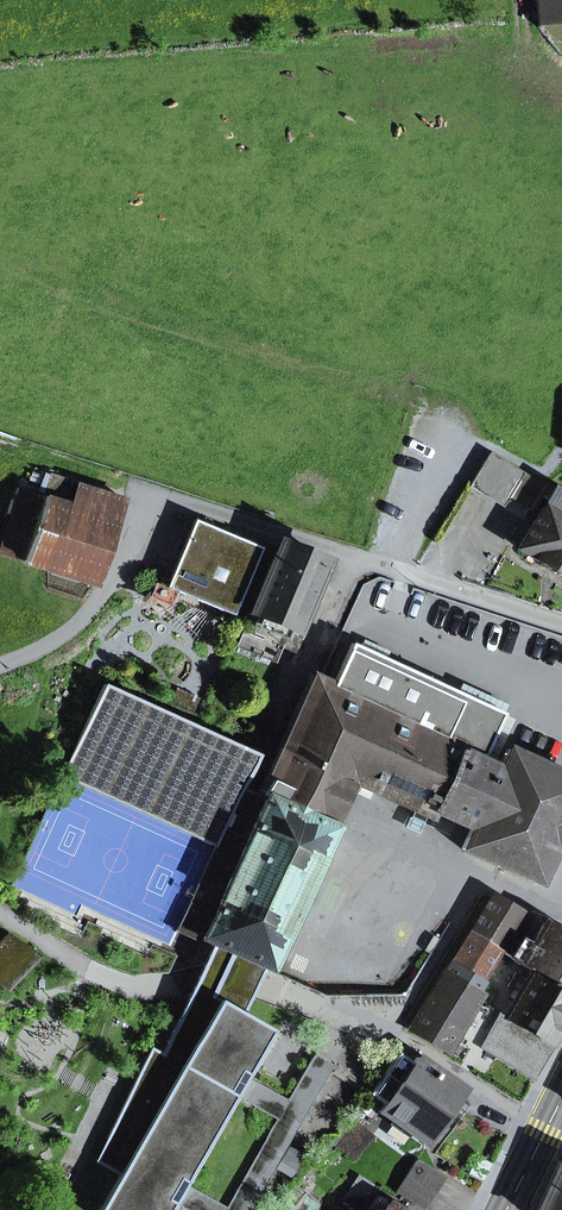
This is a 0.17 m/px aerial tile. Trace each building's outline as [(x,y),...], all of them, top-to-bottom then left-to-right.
[(561,17),(561,0),(536,0),(538,19),(561,17)] [(490,453),(471,484),(504,505),(523,473),(490,453)] [(0,552),(0,553),(95,583),(123,498),(51,475),(44,497),(20,489),(0,552)] [(554,490),(518,548),(561,575),(561,495),(554,490)] [(194,520),(166,587),(233,615),(261,548),(194,520)] [(326,561),(280,543),(237,646),(271,660),(286,626),(297,631),(326,561)] [(386,659),(389,652),(363,640),(360,647),(386,659)] [(431,817),(433,813),(461,751),(482,761),(503,715),(504,714),(503,714),(398,665),(386,659),(360,647),(351,643),(332,685),(313,677),(260,794),(259,795),(335,830),(356,783),(397,802),(414,810),(427,815),(431,817)] [(503,714),(507,705),(465,686),(402,657),(398,665),(503,714)] [(104,684),(63,777),(216,847),(244,787),(259,755),(104,684)] [(482,761),(493,766),(515,720),(503,715),(482,761)] [(461,751),(433,813),(470,829),(462,849),(538,884),(561,834),(561,831),(561,774),(507,749),(498,769),(493,766),(482,761),(461,751)] [(202,940),(212,944),(238,956),(264,968),(271,971),(335,830),(259,795),(260,794),(244,787),(216,847),(189,906),(212,917),(202,940)] [(427,815),(414,810),(406,828),(418,834),(427,815)] [(500,949),(506,953),(514,941),(529,918),(492,896),(470,932),(500,949)] [(202,940),(212,917),(189,906),(177,932),(201,943),(202,940)] [(506,953),(532,970),(561,987),(561,934),(544,924),(528,950),(514,941),(506,953)] [(481,996),(474,992),(500,949),(470,932),(411,1030),(447,1052),(481,996)] [(0,943),(0,985),(5,990),(40,956),(10,933),(0,943)] [(229,1009),(240,1015),(256,984),(264,968),(238,956),(212,944),(196,981),(162,1055),(183,1066),(218,1003),(229,1009)] [(534,1078),(561,1029),(561,987),(532,970),(528,978),(517,972),(508,986),(519,992),(506,1015),(501,1012),(483,1047),(534,1078)] [(162,1055),(152,1048),(97,1161),(120,1174),(100,1209),(170,1209),(175,1201),(181,1204),(185,1197),(189,1190),(184,1186),(235,1094),(240,1097),(244,1090),(248,1082),(243,1079),(269,1032),(240,1015),(229,1009),(218,1003),(183,1066),(162,1055)] [(417,1058),(412,1065),(398,1055),(385,1075),(443,1117),(462,1090),(417,1058)] [(332,1067),(320,1061),(312,1056),(285,1103),(248,1082),(244,1090),(240,1097),(277,1118),(225,1209),(189,1190),(185,1197),(181,1204),(191,1209),(251,1209),(332,1067)] [(379,1112),(424,1144),(443,1117),(385,1075),(371,1094),(385,1104),(379,1112)] [(357,1125),(338,1147),(352,1159),(371,1136),(357,1125)] [(283,1158),(296,1166),(304,1153),(290,1145),(283,1158)] [(417,1161),(397,1191),(425,1209),(445,1179),(417,1161)] [(559,1161),(537,1209),(561,1209),(561,1162),(559,1161)] [(375,1198),(368,1209),(395,1209),(375,1198)]
